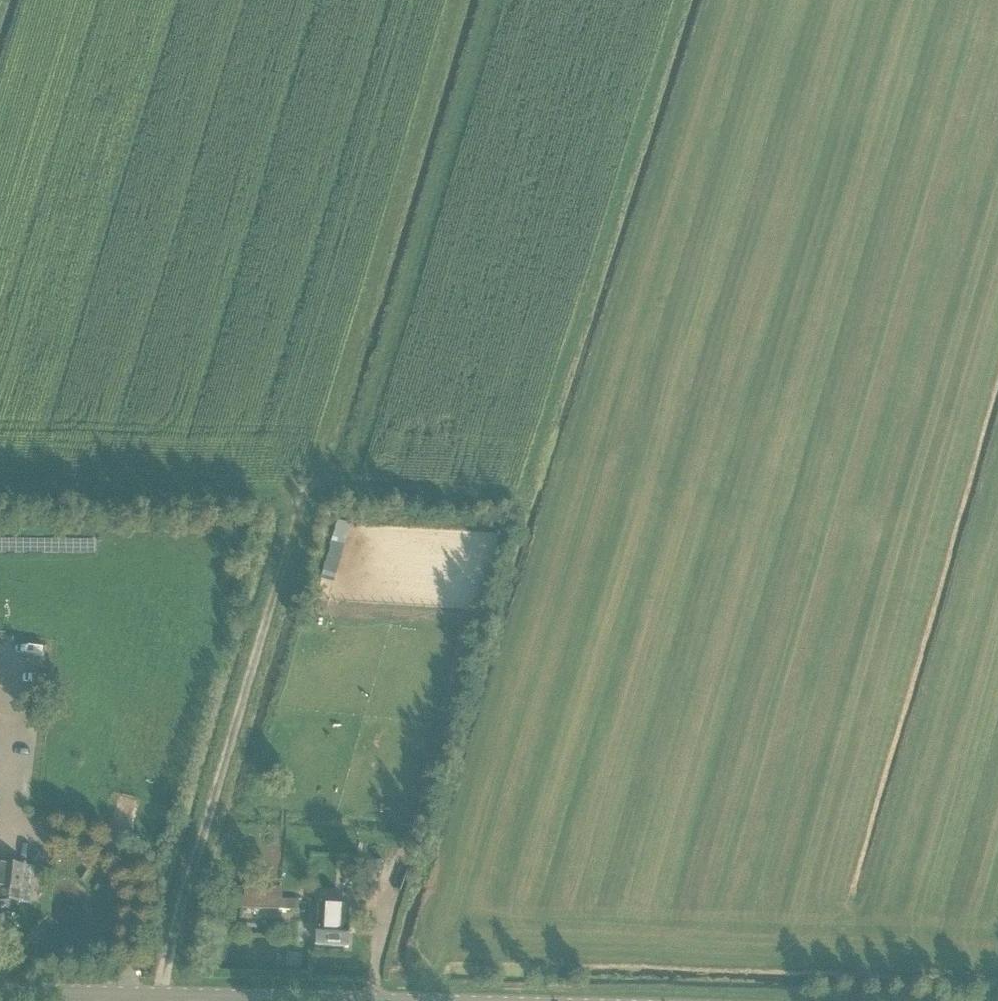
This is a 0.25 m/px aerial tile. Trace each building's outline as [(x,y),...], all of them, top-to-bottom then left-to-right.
[(22,890),(25,865),(4,863),(1,888),(22,890)] [(243,907),(299,909),(299,899),(283,899),(283,887),(244,885),(243,907)] [(317,946),(348,948),(349,925),(350,909),(319,907),(317,946)]
